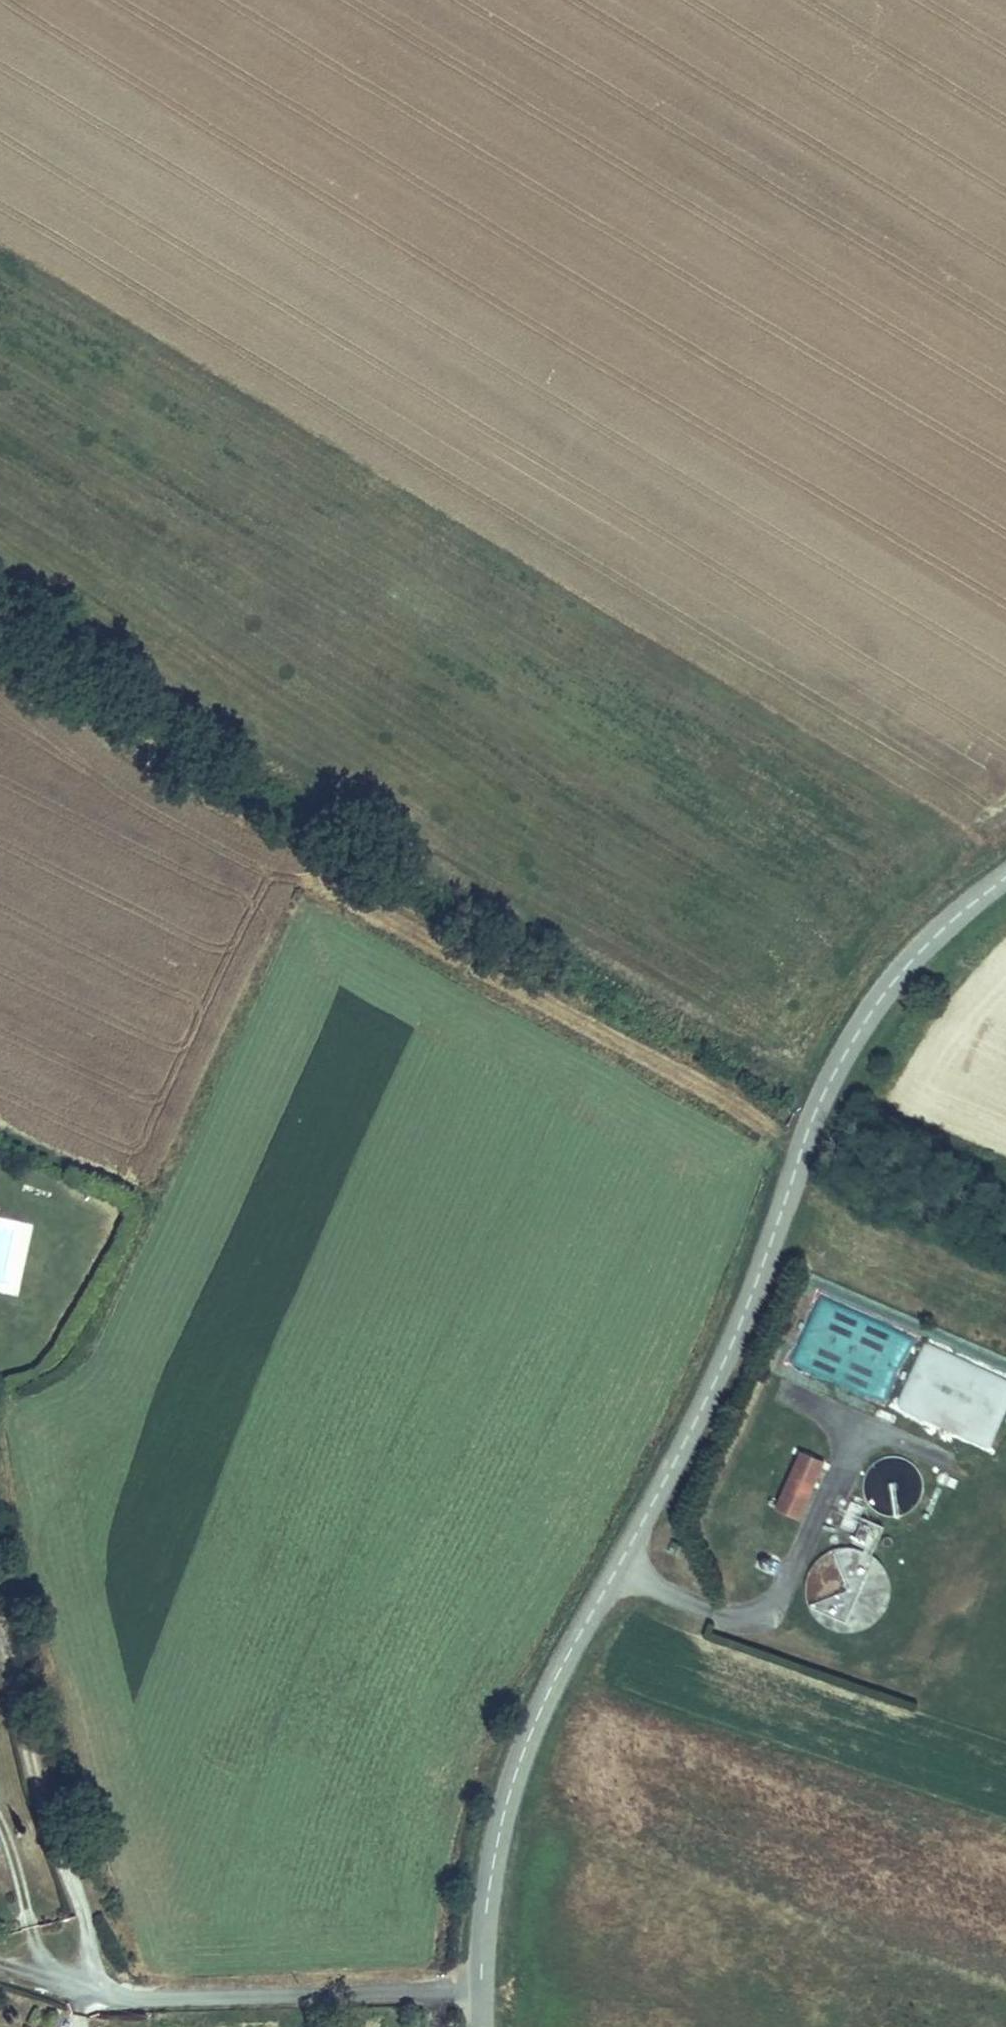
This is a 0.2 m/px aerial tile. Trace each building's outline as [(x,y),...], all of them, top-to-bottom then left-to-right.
[(829,1304),(806,1375),(888,1402),(912,1332),(829,1304)] [(826,1458),(804,1449),(778,1508),(800,1517),(826,1458)]
